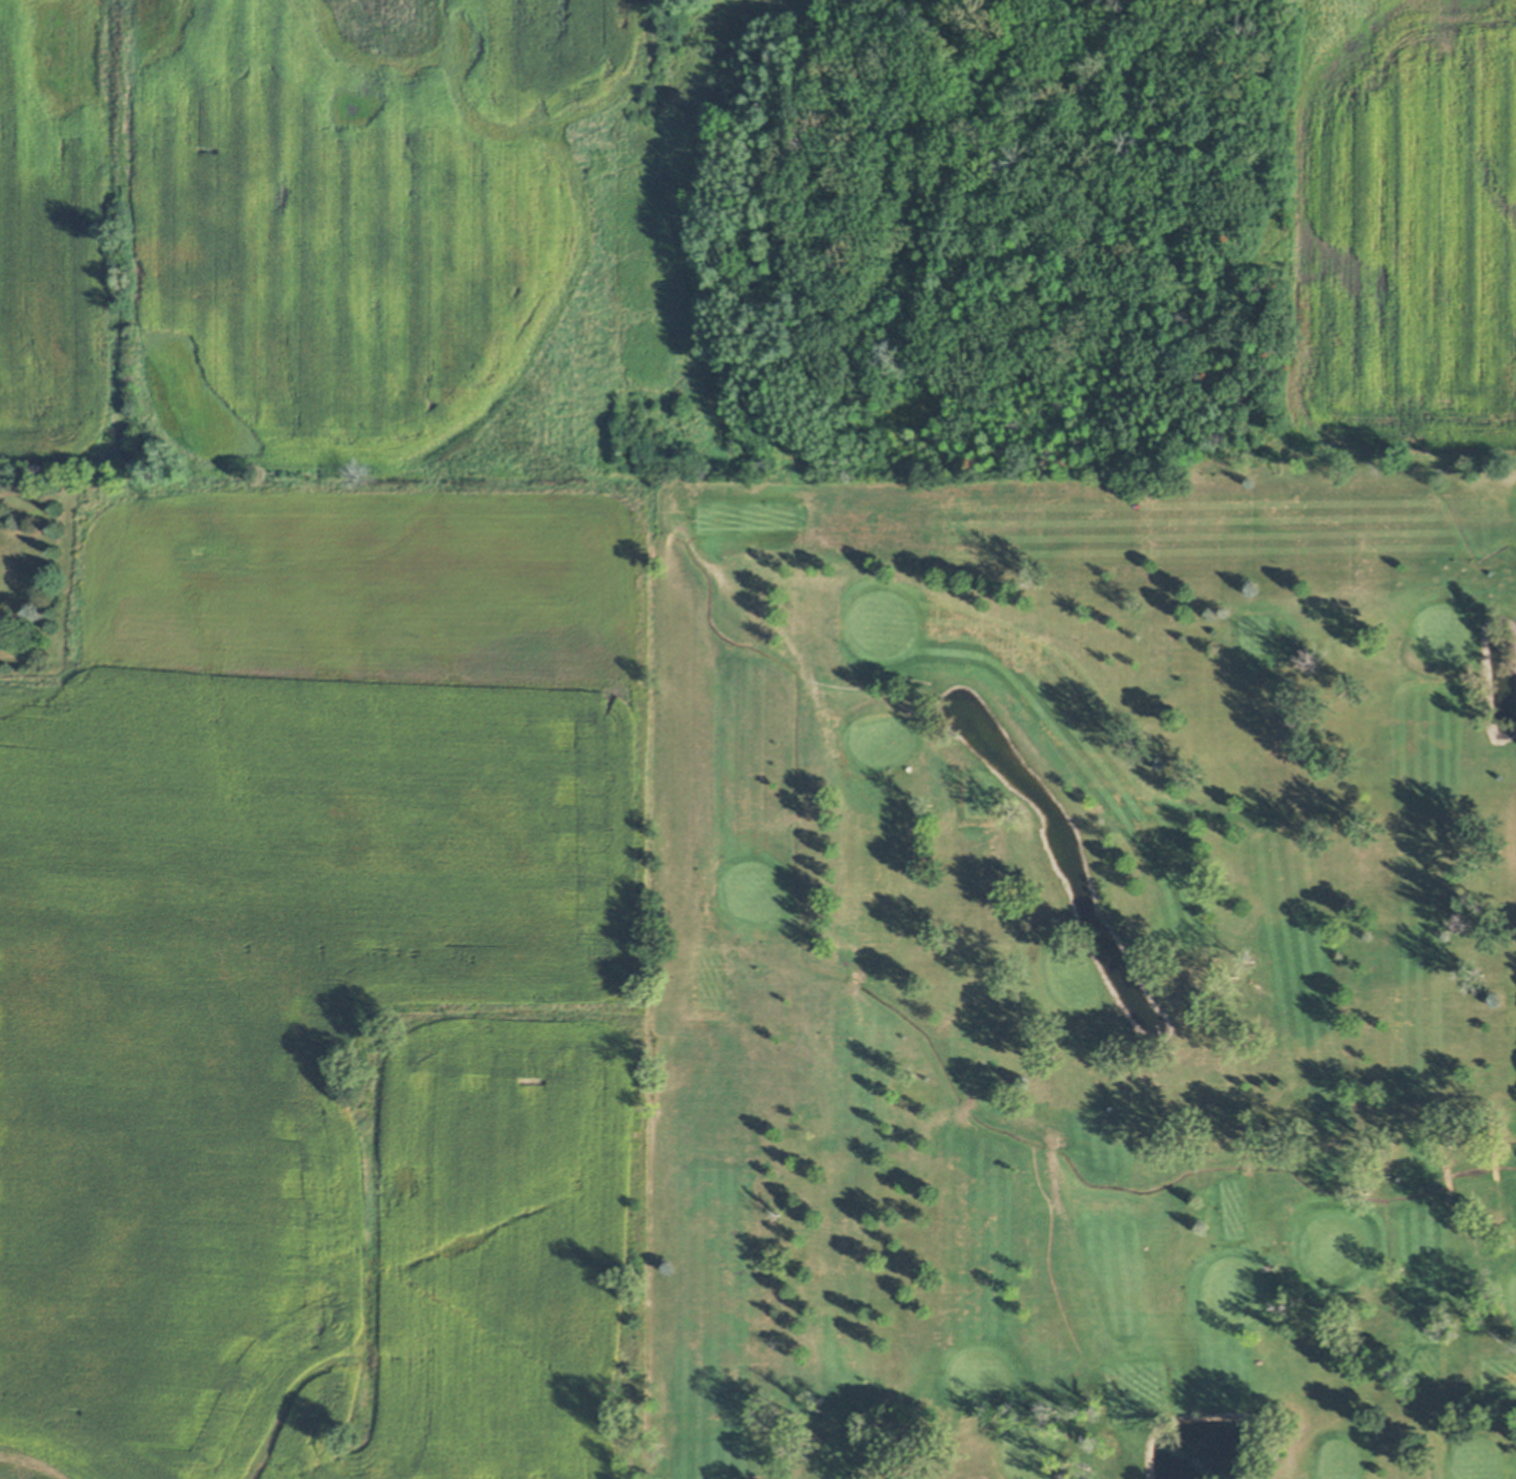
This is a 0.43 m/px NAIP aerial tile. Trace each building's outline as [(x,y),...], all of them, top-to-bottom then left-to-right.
[(663,531),(675,536),(674,539),(661,534),(663,531)] [(848,978),(850,975),(862,983),(860,986),(848,978)] [(959,1102),(961,1100),(971,1110),(969,1112),(959,1102)] [(1240,1161),(1246,1160),(1248,1171),(1242,1172),(1240,1161)]
